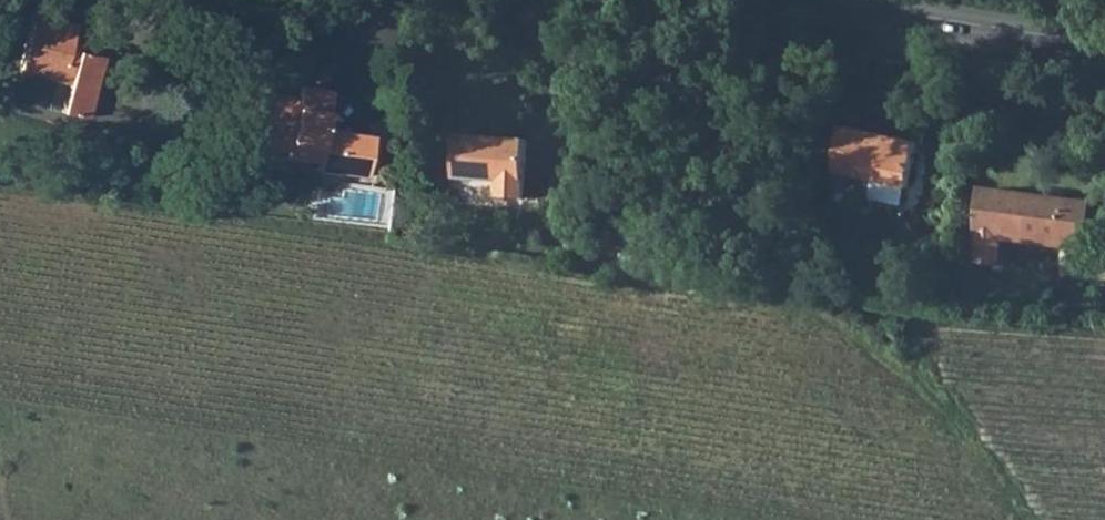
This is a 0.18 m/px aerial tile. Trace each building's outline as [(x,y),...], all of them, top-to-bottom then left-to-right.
[(68,74),(60,106),(86,110),(103,41),(70,34),(74,16),(33,6),(19,61),(68,74)] [(239,116),(237,131),(285,138),(283,147),(313,152),(312,161),(363,168),(369,127),(320,119),(326,82),(292,77),(290,87),(244,80),(242,97),(234,96),(232,114),(239,116)] [(923,136),(847,121),(838,167),(914,182),(923,136)] [(452,173),(497,177),(502,134),(455,130),(452,173)] [(525,136),(502,134),(497,177),(496,194),(519,195),(525,136)] [(986,259),(1009,261),(1011,235),(1015,235),(1015,233),(1072,238),(1076,195),(993,187),(986,259)] [(1076,195),(1072,238),(1097,240),(1101,197),(1076,195)]
